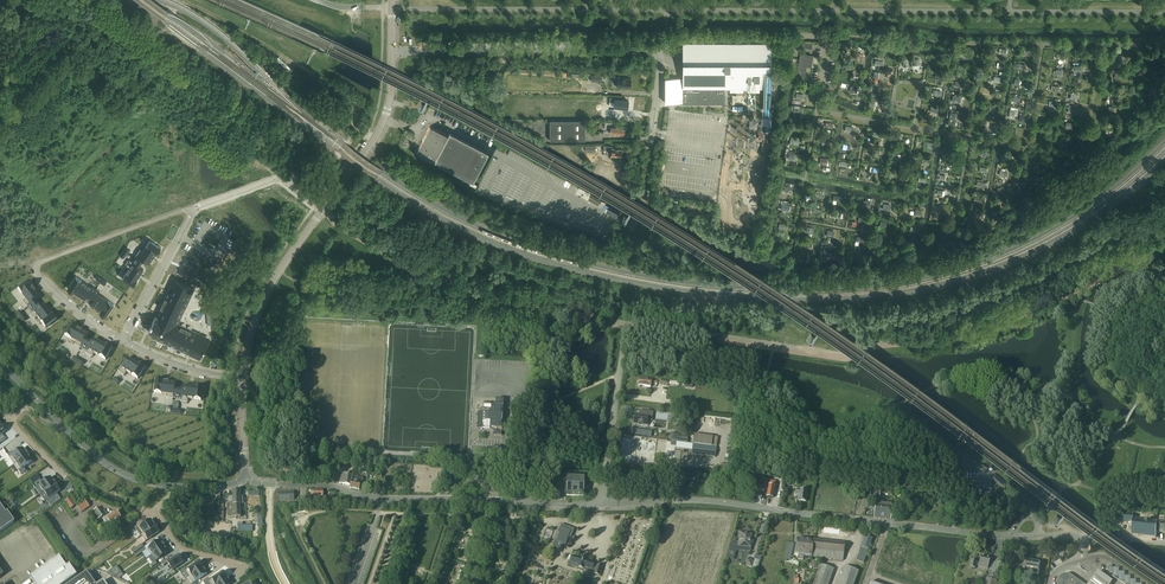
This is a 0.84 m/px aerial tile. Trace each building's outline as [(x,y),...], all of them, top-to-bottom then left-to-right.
[(666,99),(666,102),(669,102),(702,102),(702,100),(708,100),(708,102),(723,102),(723,94),(726,94),(726,88),(727,88),(727,89),(728,89),(728,88),(733,88),(733,89),(734,89),(734,88),(739,88),(739,89),(739,88),(745,88),(745,89),(745,88),(751,88),(751,89),(751,88),(756,88),(756,89),(757,89),(757,88),(762,88),(762,89),(763,89),(763,88),(768,88),(768,89),(769,89),(769,88),(771,88),(771,43),(769,43),(769,42),(768,42),(768,43),(763,43),(763,42),(762,42),(762,43),(757,43),(757,42),(756,42),(756,43),(751,43),(751,42),(751,43),(745,43),(745,42),(745,43),(739,43),(739,42),(739,43),(733,43),(733,42),(733,43),(728,43),(728,42),(727,42),(727,43),(722,43),(722,42),(721,42),(721,43),(716,43),(716,42),(715,42),(715,43),(710,43),(710,42),(709,42),(709,43),(704,43),(704,42),(704,43),(698,43),(698,42),(698,43),(692,43),(692,42),(692,43),(687,43),(686,42),(686,43),(683,43),(683,78),(666,78),(666,99)] [(800,59),(797,77),(799,78),(804,78),(806,65),(811,66),(813,67),(817,67),(818,64),(818,61),(819,57),(815,56),(812,56),(803,54),(801,54),(800,54),(800,59)] [(630,88),(632,79),(618,77),(617,87),(630,88)] [(628,101),(615,99),(615,98),(610,97),(610,102),(615,103),(614,107),(627,109),(628,101)] [(586,140),(586,120),(550,120),(550,141),(586,140)] [(615,125),(611,125),(611,123),(605,122),(604,128),(611,129),(610,133),(624,135),(625,127),(615,126),(615,125)] [(421,144),(420,144),(419,147),(415,155),(472,184),(487,155),(449,135),(447,138),(429,129),(421,144)] [(621,157),(622,150),(609,148),(610,146),(605,146),(604,151),(612,151),(611,156),(611,158),(617,159),(617,157),(621,157)] [(827,166),(828,159),(821,158),(820,165),(827,166)] [(300,177),(309,166),(303,161),(294,173),(300,177)] [(129,268),(122,278),(122,279),(134,286),(138,280),(137,279),(144,269),(139,266),(144,260),(147,262),(150,264),(157,253),(158,254),(162,248),(150,240),(143,251),(140,249),(136,255),(137,255),(132,261),(130,260),(126,266),(129,268)] [(127,247),(120,255),(124,258),(130,249),(127,247)] [(186,259),(180,275),(186,278),(193,261),(186,259)] [(76,276),(68,289),(74,292),(74,291),(85,299),(87,296),(93,300),(90,304),(101,311),(100,312),(106,316),(114,304),(98,293),(100,291),(93,286),(92,287),(76,276)] [(99,276),(96,279),(105,285),(107,281),(99,276)] [(156,316),(149,331),(155,334),(153,337),(154,338),(188,353),(189,354),(190,351),(192,352),(191,354),(197,357),(198,355),(202,356),(209,341),(205,340),(207,337),(200,334),(199,337),(197,336),(199,333),(178,324),(195,289),(177,280),(171,292),(168,291),(168,292),(157,313),(157,314),(160,316),(159,318),(156,316)] [(28,281),(18,290),(25,300),(23,302),(27,308),(28,307),(32,313),(30,315),(34,320),(37,318),(45,328),(56,320),(52,314),(51,315),(50,314),(47,310),(43,305),(39,308),(34,302),(40,298),(35,292),(33,289),(32,288),(33,287),(28,281)] [(20,311),(16,314),(23,322),(26,320),(20,311)] [(71,324),(65,336),(76,342),(74,345),(80,349),(81,348),(87,352),(86,354),(92,357),(94,354),(105,360),(112,348),(105,345),(105,346),(103,345),(100,343),(94,340),(91,344),(84,341),(88,335),(82,331),(78,329),(77,328),(77,327),(71,324)] [(74,357),(72,361),(81,366),(83,362),(74,357)] [(127,358),(119,372),(125,375),(127,372),(137,379),(145,368),(139,364),(138,365),(137,364),(133,362),(127,358)] [(657,382),(651,381),(639,379),(638,386),(650,387),(651,384),(656,385),(657,382)] [(156,380),(154,393),(167,395),(166,398),(173,399),(173,398),(181,399),(180,402),(187,403),(188,399),(201,401),(202,387),(195,386),(195,388),(190,387),(185,386),(182,386),(182,391),(174,390),(175,383),(172,383),(168,382),(163,382),(163,380),(156,380)] [(502,422),(502,413),(501,413),(501,411),(503,411),(503,400),(495,399),(495,403),(494,403),(491,405),(483,405),(483,410),(484,410),(484,412),(483,412),(482,421),(484,421),(484,424),(482,423),(482,428),(490,429),(490,428),(494,428),(494,429),(502,429),(502,424),(501,424),(501,422),(502,422)] [(652,417),(652,412),(641,411),(641,415),(634,414),(633,424),(631,424),(631,427),(633,427),(633,425),(647,427),(648,417),(652,417)] [(687,443),(688,436),(677,435),(677,434),(670,433),(669,440),(687,443)] [(715,457),(716,447),(693,445),(693,444),(676,442),(675,448),(692,450),(691,454),(715,457)] [(12,452),(7,455),(14,465),(27,455),(23,449),(14,454),(12,452)] [(27,455),(14,465),(16,463),(21,469),(18,471),(20,474),(26,471),(24,468),(32,462),(27,455)] [(968,460),(966,470),(973,471),(975,461),(968,460)] [(979,463),(977,466),(984,471),(986,468),(979,463)] [(367,474),(368,467),(358,466),(355,465),(354,471),(367,474)] [(339,484),(350,486),(351,481),(352,481),(353,476),(353,475),(342,472),(339,484)] [(363,478),(353,476),(352,481),(351,481),(350,486),(350,488),(359,490),(360,483),(362,483),(363,478)] [(567,476),(566,496),(575,496),(575,476),(567,476)] [(575,476),(575,496),(583,497),(584,476),(575,476)] [(981,478),(975,477),(973,489),(988,491),(989,479),(981,478)] [(40,481),(35,485),(37,487),(35,488),(40,495),(55,485),(55,484),(56,483),(53,479),(52,480),(51,478),(42,484),(40,481)] [(768,485),(766,497),(772,498),(774,486),(774,483),(769,482),(769,485),(768,485)] [(55,485),(40,495),(45,502),(46,501),(48,503),(53,500),(51,497),(60,491),(55,485)] [(323,497),(323,491),(314,490),(313,498),(319,498),(319,497),(323,497)] [(807,491),(796,490),(795,494),(798,495),(797,501),(801,501),(801,502),(803,503),(804,502),(806,502),(807,491)] [(241,517),(240,504),(243,504),(243,497),(240,497),(240,491),(233,491),(233,503),(228,503),(228,514),(227,514),(227,516),(228,516),(228,517),(241,517)] [(763,500),(764,495),(764,493),(762,493),(762,492),(756,491),(755,501),(757,502),(757,500),(761,501),(761,500),(763,500)] [(294,500),(293,492),(278,492),(279,501),(294,500)] [(76,505),(70,497),(64,501),(70,510),(76,505)] [(85,501),(77,507),(81,513),(86,509),(85,508),(88,506),(85,501)] [(875,502),(874,517),(874,518),(890,520),(892,503),(875,502)] [(13,523),(6,513),(5,514),(0,507),(0,532),(13,523)] [(92,512),(98,519),(104,515),(98,507),(92,512)] [(121,519),(116,511),(110,516),(109,515),(105,517),(111,525),(121,519)] [(1164,517),(1164,523),(1157,522),(1156,533),(1164,533),(1164,517)] [(139,525),(134,528),(140,537),(155,526),(154,525),(155,525),(153,521),(151,522),(151,520),(141,527),(139,525)] [(1156,533),(1157,522),(1132,520),(1131,535),(1156,537),(1156,533)] [(242,523),(237,523),(237,526),(238,526),(238,532),(253,532),(253,525),(243,525),(242,523)] [(155,526),(140,537),(141,536),(146,542),(159,532),(155,526)] [(566,543),(568,538),(567,538),(568,537),(570,538),(573,529),(568,527),(567,530),(566,530),(563,529),(562,528),(557,541),(558,542),(557,545),(562,547),(563,544),(565,545),(565,543),(566,543)] [(730,544),(726,559),(734,561),(736,553),(739,552),(744,552),(745,547),(750,548),(752,534),(739,533),(738,545),(730,544)] [(865,536),(856,561),(863,563),(872,538),(865,536)] [(814,558),(816,541),(797,539),(795,554),(798,554),(798,559),(803,560),(803,557),(814,558)] [(146,550),(142,553),(146,559),(148,557),(164,547),(159,541),(146,551),(146,550)] [(843,561),(844,544),(816,541),(814,558),(843,561)] [(785,551),(792,553),(792,549),(793,544),(787,542),(785,551)] [(142,545),(132,551),(134,554),(143,547),(142,545)] [(164,547),(148,557),(153,564),(155,562),(168,553),(167,552),(168,551),(165,547),(164,548),(164,547)] [(144,548),(134,555),(136,557),(142,553),(146,550),(144,548)] [(167,559),(161,563),(163,565),(167,563),(172,570),(183,563),(178,555),(169,562),(167,559)] [(77,576),(69,565),(66,567),(59,556),(29,577),(34,583),(66,583),(77,576)] [(594,563),(589,562),(589,561),(586,560),(586,559),(580,557),(580,558),(576,557),(572,556),(572,557),(571,556),(569,561),(570,561),(570,562),(570,561),(568,565),(575,568),(575,566),(577,567),(583,569),(584,568),(586,568),(585,571),(591,573),(592,572),(594,572),(593,574),(599,576),(602,567),(594,564),(594,563)] [(987,569),(990,558),(980,556),(979,563),(977,562),(976,567),(987,569)] [(754,561),(747,558),(744,566),(757,569),(760,561),(754,559),(754,561)] [(1030,578),(1033,561),(1026,560),(1025,568),(1022,568),(1022,573),(1024,573),(1023,576),(1030,578)] [(977,562),(970,561),(969,568),(975,569),(976,567),(977,562)] [(1039,562),(1033,561),(1030,578),(1037,579),(1039,562)] [(186,571),(185,571),(189,577),(188,578),(188,579),(203,568),(198,562),(186,571)] [(813,583),(828,583),(833,570),(819,565),(813,583)] [(838,583),(853,583),(858,572),(844,567),(838,583)] [(188,579),(192,583),(193,583),(194,583),(207,574),(203,568),(188,579)] [(87,572),(70,583),(95,583),(87,572)] [(209,581),(211,583),(219,583),(227,578),(222,572),(210,581),(209,581)] [(1089,583),(1111,583),(1112,582),(1097,572),(1089,583)] [(1071,576),(1070,575),(1068,574),(1067,574),(1065,574),(1064,575),(1062,575),(1061,576),(1060,577),(1059,578),(1058,579),(1057,581),(1057,582),(1057,583),(1083,583),(1071,576)]
